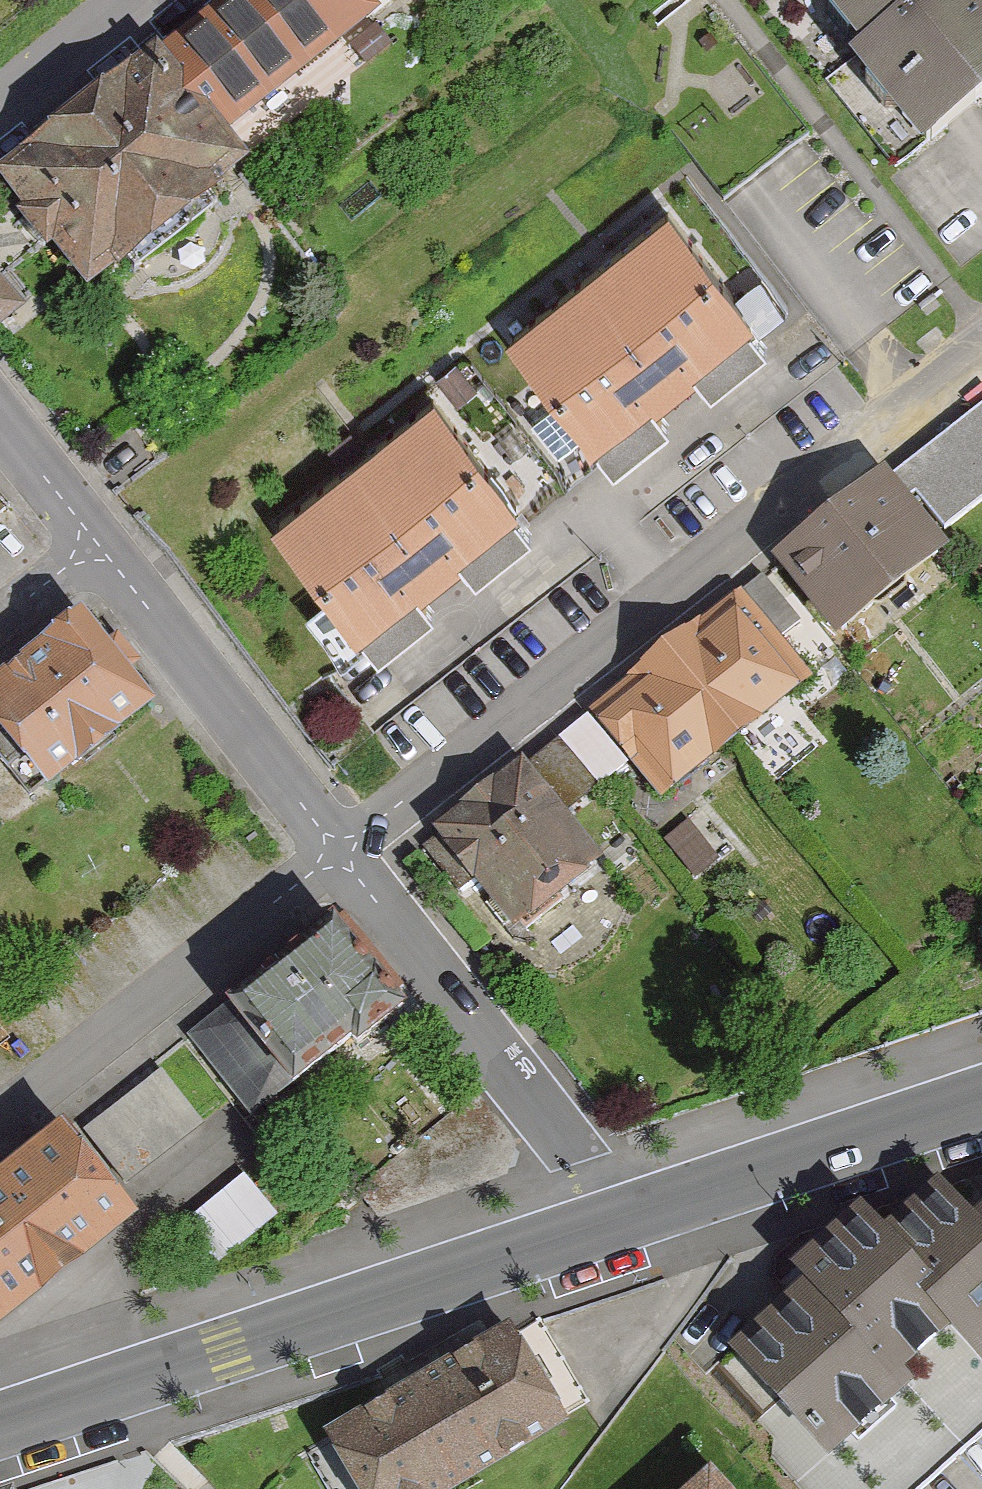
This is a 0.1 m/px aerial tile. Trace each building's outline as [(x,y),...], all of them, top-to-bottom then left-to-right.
[(155,58),(219,142),(382,21),(410,0),(232,0),(155,58)] [(926,150),(981,107),(981,0),(812,0),(926,150)] [(155,58),(0,177),(0,187),(85,298),(245,175),(219,142),(155,58)] [(675,213),(503,343),(606,479),(675,427),(655,401),(694,371),(713,397),(777,349),(675,213)] [(18,304),(0,280),(0,317),(18,304)] [(440,397),(268,527),(371,663),(440,611),(420,585),(459,555),(478,580),(542,532),(440,397)] [(897,472),(942,529),(981,497),(981,405),(897,472)] [(882,482),(774,566),(838,647),(946,563),(882,482)] [(813,672),(740,585),(701,616),(700,614),(662,635),(625,673),(627,675),(588,707),(663,797),(813,672)] [(0,686),(0,733),(45,795),(154,715),(133,687),(146,677),(121,644),(105,656),(83,625),(0,686)] [(584,718),(558,738),(597,788),(623,768),(584,718)] [(597,788),(558,738),(432,835),(508,933),(598,863),(561,816),(597,788)] [(338,909),(181,1038),(248,1120),(406,991),(338,909)] [(159,1075),(84,1130),(123,1182),(198,1127),(159,1075)] [(0,1191),(0,1342),(132,1238),(59,1145),(0,1191)] [(276,1209),(245,1172),(187,1220),(218,1258),(276,1209)] [(789,1425),(775,1437),(791,1455),(788,1480),(796,1488),(900,1488),(981,1417),(981,1225),(978,1228),(948,1194),(891,1244),(866,1216),(791,1281),(805,1297),(732,1361),(789,1425)] [(317,1449),(340,1488),(487,1488),(564,1445),(506,1343),(317,1449)] [(697,1488),(722,1488),(711,1477),(697,1488)]
